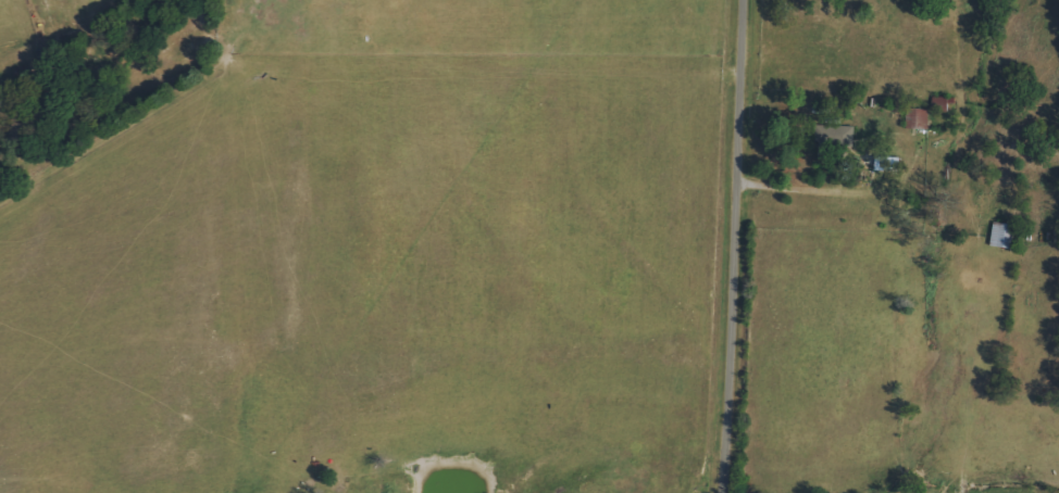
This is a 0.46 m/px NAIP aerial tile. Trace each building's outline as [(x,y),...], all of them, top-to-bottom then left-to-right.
[(953,97),(931,97),(931,111),(953,111),(953,97)] [(817,160),(831,160),(831,145),(853,145),(853,126),(814,126),(814,142),(817,142),(817,160)] [(898,172),(898,157),(875,156),(875,171),(898,172)] [(1014,226),(993,222),(989,246),(1009,249),(1014,226)]
